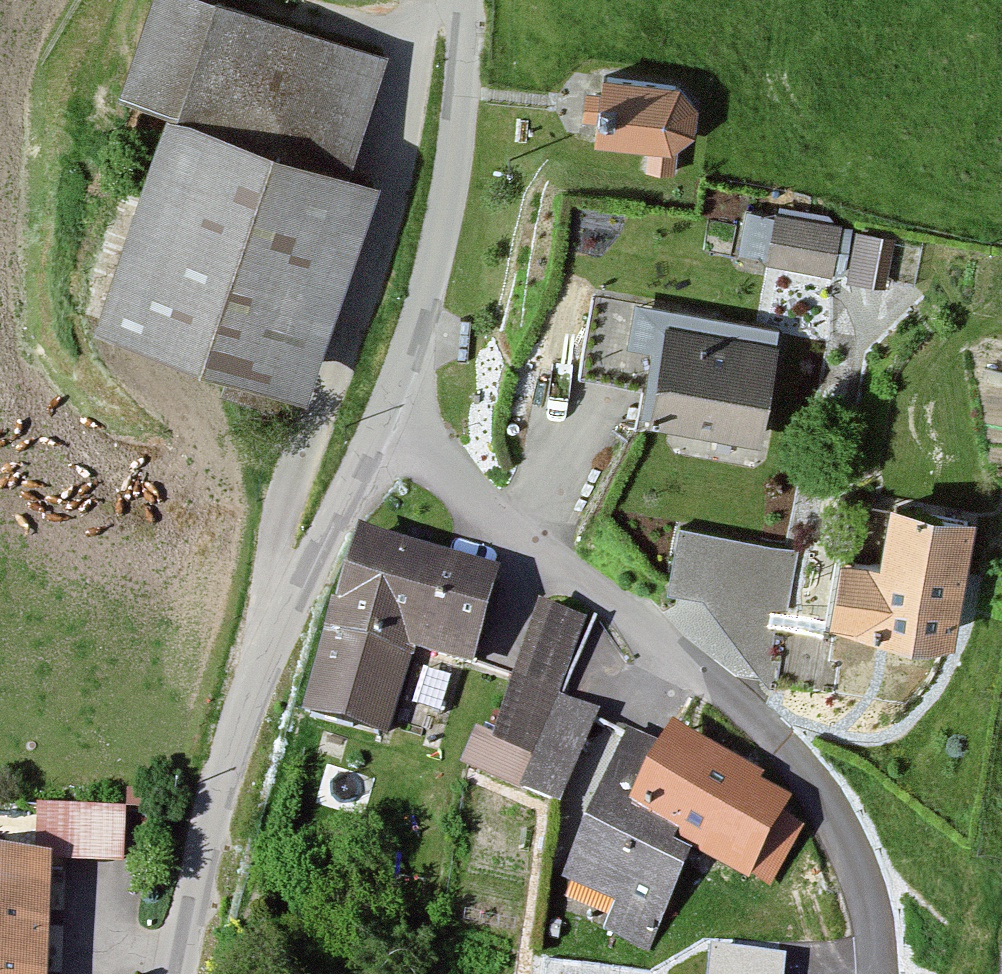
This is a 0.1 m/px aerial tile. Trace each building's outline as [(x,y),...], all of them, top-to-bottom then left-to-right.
[(233,0),(147,0),(117,91),(165,107),(93,326),(305,395),(376,178),(348,169),(387,50),(233,0)] [(681,78),(604,66),(592,139),(646,148),(643,163),(674,168),(678,144),(698,129),(700,101),(681,78)] [(851,227),(771,210),(761,255),(840,273),(851,227)] [(884,280),(892,240),(859,233),(851,273),(884,280)] [(777,343),(768,341),(772,324),(634,298),(626,340),(661,347),(646,420),(758,442),(777,343)] [(969,512),(891,500),(882,562),(841,556),(832,616),(952,633),(969,512)] [(716,535),(680,528),(669,587),(704,594),(716,535)] [(500,577),(353,532),(297,716),(382,742),(409,655),(470,674),(500,577)] [(541,605),(491,739),(532,753),(556,694),(583,620),(541,605)] [(831,633),(777,623),(772,650),(783,652),(778,679),(833,689),(837,665),(825,663),(831,633)] [(598,711),(556,694),(532,753),(518,789),(560,806),(598,711)] [(672,727),(663,748),(625,731),(557,883),(609,906),(599,928),(648,950),(693,848),(751,874),(785,798),(756,785),(770,754),(719,731),(713,746),(672,727)] [(532,753),(491,739),(476,733),(463,768),(518,789),(532,753)] [(119,806),(34,803),(33,857),(51,858),(122,862),(119,806)] [(0,857),(0,947),(48,949),(51,858),(33,857),(0,857)] [(0,947),(0,973),(47,973),(48,949),(0,947)]
